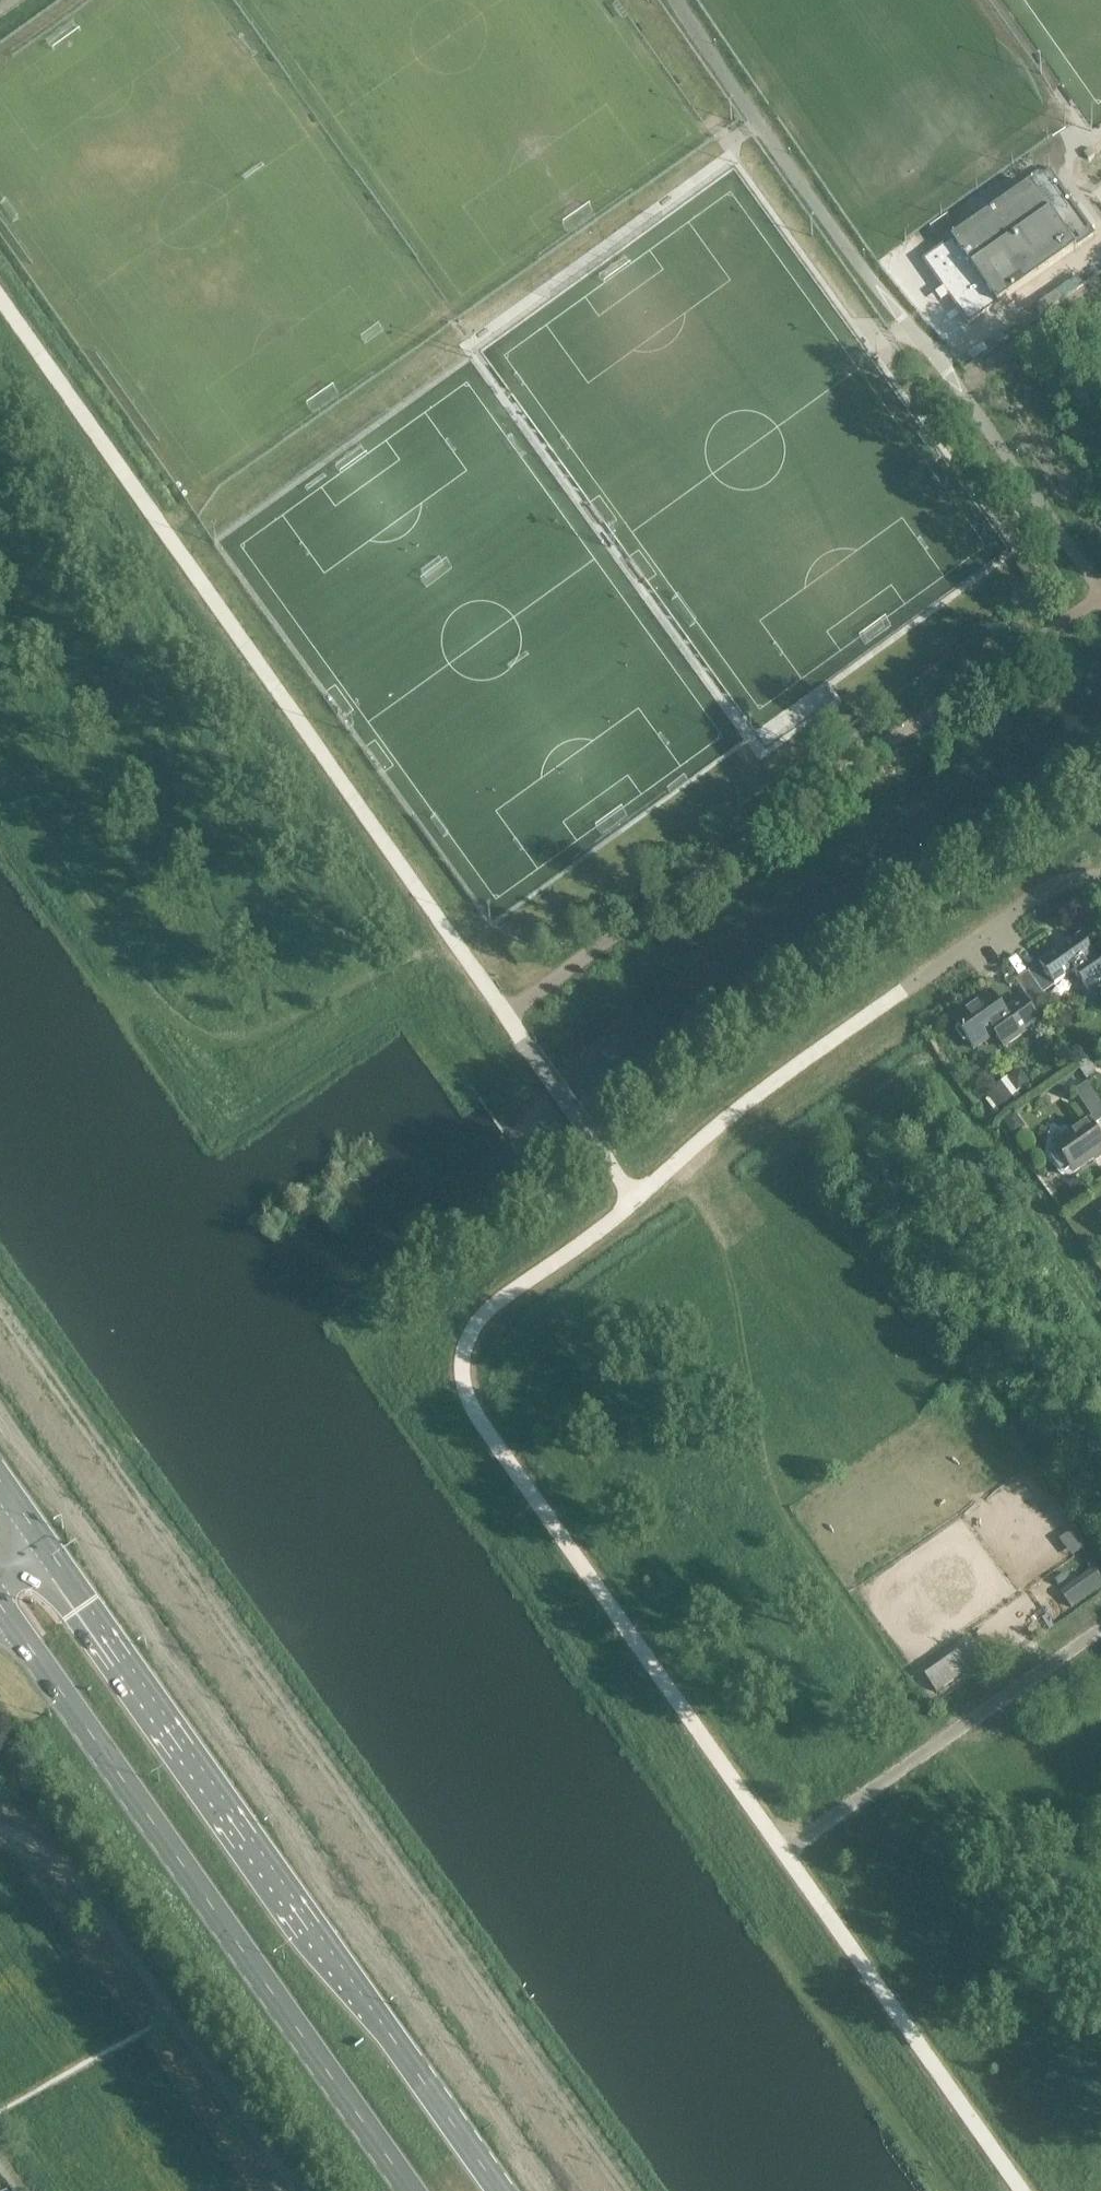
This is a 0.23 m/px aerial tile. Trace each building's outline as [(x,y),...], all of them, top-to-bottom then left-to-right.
[(997,305),(1095,235),(1050,170),(951,240),(997,305)] [(1054,986),(1074,973),(1087,992),(1100,982),(1100,966),(1080,936),(1039,965),(1054,986)] [(1016,981),(1031,1003),(1043,994),(1028,973),(1016,981)] [(990,994),(953,1020),(974,1049),(994,1034),(1004,1047),(1039,1022),(1023,999),(1003,1013),(990,994)] [(1097,1124),(1100,1121),(1100,1104),(1087,1083),(1075,1092),(1097,1124)] [(1021,1131),(1022,1124),(1014,1113),(1003,1122),(1013,1137),(1021,1131)] [(1056,1142),(1052,1145),(1053,1145),(1050,1147),(1048,1156),(1061,1174),(1070,1175),(1073,1173),(1073,1174),(1100,1154),(1100,1141),(1087,1121),(1056,1142)] [(1063,1596),(1071,1608),(1100,1586),(1100,1580),(1096,1572),(1063,1596)] [(957,1652),(925,1675),(937,1692),(969,1669),(957,1652)]
